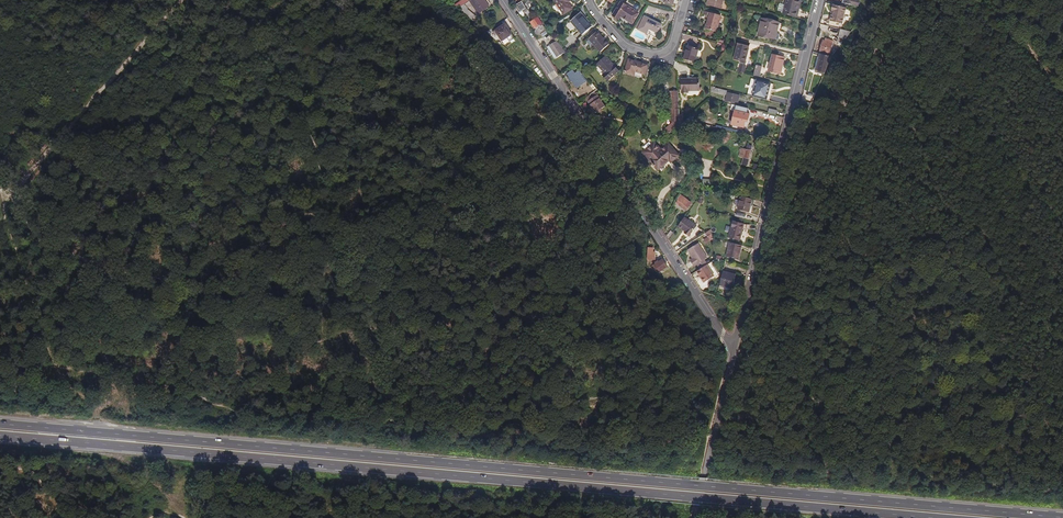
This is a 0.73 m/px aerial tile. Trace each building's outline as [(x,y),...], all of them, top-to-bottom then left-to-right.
[(483,0),(471,0),(470,1),(479,14),(488,7),(483,0)] [(533,3),(531,0),(526,0),(523,2),(523,3),(528,10),(532,8),(530,5),(533,3)] [(568,0),(554,0),(563,14),(573,8),(568,0)] [(724,0),(708,0),(706,7),(721,11),(724,0)] [(799,2),(792,0),(786,0),(784,7),(779,6),(777,12),(781,13),(781,15),(782,15),(795,19),(799,2)] [(526,8),(521,1),(515,6),(519,13),(526,8)] [(636,15),(620,4),(610,17),(616,21),(618,17),(630,25),(636,15)] [(845,26),(848,10),(835,7),(833,13),(834,13),(836,13),(835,17),(834,17),(832,23),(845,26)] [(475,16),(465,8),(462,12),(472,20),(475,16)] [(592,26),(581,12),(570,21),(582,35),(592,26)] [(716,28),(719,17),(703,13),(702,16),(706,17),(705,21),(707,21),(704,31),(715,34),(717,28),(716,28)] [(546,30),(543,25),(538,18),(531,22),(536,30),(535,31),(538,35),(546,30)] [(656,35),(660,27),(643,19),(640,18),(633,29),(637,31),(637,32),(645,36),(647,31),(656,35)] [(775,41),(779,25),(762,20),(758,36),(775,41)] [(494,32),(505,24),(503,21),(491,30),(493,32),(494,32)] [(512,35),(505,24),(494,32),(496,35),(498,34),(503,41),(512,35)] [(495,36),(493,32),(491,30),(487,32),(493,38),(495,36)] [(848,41),(853,34),(846,32),(842,31),(840,39),(848,41)] [(600,52),(608,45),(597,32),(588,39),(600,52)] [(830,57),(834,42),(826,40),(826,43),(824,42),(821,53),(824,53),(823,56),(827,57),(830,57)] [(557,58),(565,52),(556,41),(555,42),(549,47),(557,58)] [(744,63),(748,49),(747,49),(748,45),(737,42),(733,60),(744,63)] [(693,64),(697,50),(686,47),(682,61),(693,64)] [(780,74),(783,58),(773,56),(769,71),(780,74)] [(831,63),(834,58),(830,57),(827,57),(822,56),(817,74),(825,75),(831,63)] [(607,81),(618,71),(605,57),(597,65),(604,73),(602,75),(607,81)] [(644,74),(647,65),(629,59),(625,72),(634,75),(635,72),(644,74)] [(586,83),(578,72),(571,77),(578,88),(586,83)] [(700,90),(700,78),(682,78),(682,93),(689,92),(689,90),(700,90)] [(764,100),(768,83),(754,80),(750,96),(764,100)] [(679,124),(679,90),(671,89),(671,109),(672,109),(672,122),(664,129),(668,133),(679,124)] [(607,106),(596,91),(595,92),(586,98),(591,104),(590,105),(593,108),(596,113),(598,111),(599,113),(601,113),(603,112),(603,110),(602,109),(607,106)] [(737,104),(739,95),(727,92),(725,101),(737,104)] [(812,110),(814,103),(804,100),(803,107),(812,110)] [(743,127),(748,108),(732,104),(731,109),(736,110),(732,124),(743,127)] [(748,113),(776,120),(777,115),(748,109),(748,113)] [(643,152),(652,144),(648,140),(639,147),(643,152)] [(660,150),(653,143),(652,144),(643,152),(642,152),(658,169),(668,160),(670,161),(677,155),(666,144),(660,150)] [(747,164),(751,147),(747,146),(743,163),(747,164)] [(703,179),(702,187),(711,187),(711,179),(703,179)] [(691,202),(686,199),(686,200),(679,197),(676,203),(687,209),(691,202)] [(749,212),(752,199),(740,197),(737,209),(749,212)] [(689,236),(697,226),(684,217),(678,226),(685,231),(684,233),(689,236)] [(739,241),(743,224),(732,221),(728,238),(739,241)] [(713,238),(711,229),(706,233),(709,237),(705,240),(706,243),(713,238)] [(739,260),(743,246),(730,243),(727,257),(739,260)] [(707,257),(698,244),(688,250),(693,258),(690,260),(694,266),(697,264),(704,259),(707,257)] [(700,269),(707,265),(707,264),(704,259),(697,264),(700,269)] [(659,276),(669,268),(664,262),(654,269),(659,276)] [(715,276),(707,265),(700,269),(697,271),(705,282),(715,276)] [(733,288),(736,275),(723,272),(720,285),(733,288)]
